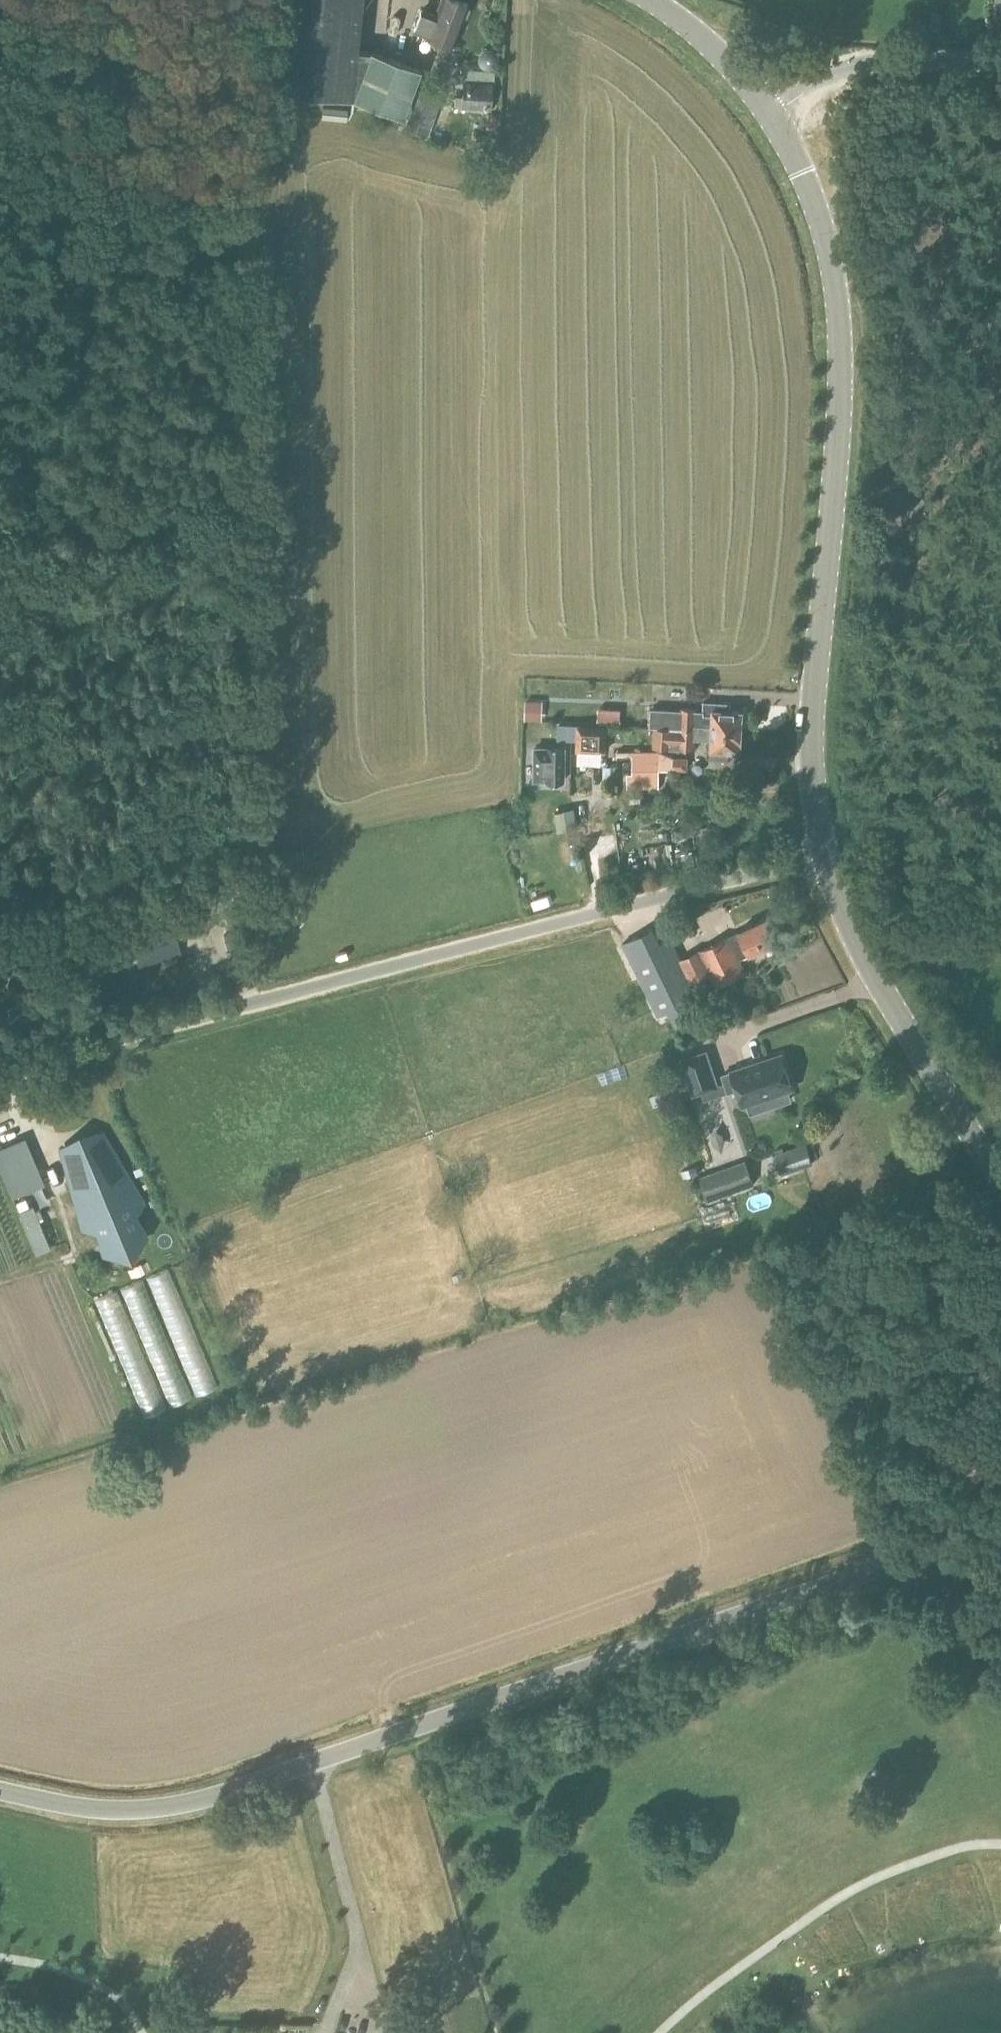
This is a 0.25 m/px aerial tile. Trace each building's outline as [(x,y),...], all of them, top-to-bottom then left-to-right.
[(260,51),(259,86),(271,87),(271,90),(351,99),(400,119),(418,70),(370,51),(370,52),(356,50),(361,0),(281,0),(275,53),(260,51)] [(412,30),(439,41),(450,45),(451,45),(463,15),(466,15),(468,8),(466,6),(468,2),(462,0),(441,0),(437,10),(436,15),(420,9),(418,14),(412,30)] [(455,95),(454,105),(461,106),(461,107),(491,108),(492,81),(463,80),(462,95),(455,95)] [(421,83),(404,128),(426,137),(444,92),(421,83)] [(342,109),(342,100),(321,99),(320,108),(342,109)] [(543,720),(543,700),(526,700),(526,719),(543,720)] [(649,725),(648,728),(697,732),(697,725),(712,725),(712,729),(742,731),(742,727),(743,711),(731,710),(731,702),(704,701),(703,713),(698,713),(680,711),(680,709),(652,708),(652,725),(649,725)] [(592,719),(615,719),(615,706),(592,706),(592,719)] [(579,724),(578,750),(606,752),(607,726),(579,724)] [(648,728),(647,740),(678,742),(678,743),(696,745),(697,739),(712,739),(712,749),(712,750),(711,758),(730,759),(729,751),(741,751),(742,731),(712,729),(712,725),(697,725),(697,732),(648,728)] [(535,748),(535,779),(547,779),(547,780),(565,780),(565,748),(535,748)] [(634,772),(628,772),(629,786),(657,785),(657,769),(671,769),(671,757),(664,753),(658,751),(658,752),(634,752),(634,772)] [(671,769),(689,768),(688,757),(671,757),(671,769)] [(250,866),(242,869),(244,877),(243,877),(247,891),(257,888),(253,874),(250,866)] [(169,922),(129,934),(139,965),(176,954),(176,953),(180,952),(176,938),(187,934),(196,931),(190,911),(181,914),(168,918),(169,922)] [(654,926),(623,942),(658,1014),(668,1010),(678,1032),(683,1041),(700,1035),(695,1024),(698,1022),(689,1003),(682,1007),(681,1004),(700,995),(694,983),(713,975),(718,985),(752,968),(747,958),(742,961),(741,958),(751,953),(750,952),(779,938),(769,916),(740,930),(730,936),(729,935),(681,958),(671,936),(662,941),(654,926)] [(692,934),(684,918),(677,921),(685,937),(692,934)] [(716,994),(721,1005),(725,1013),(732,1010),(723,991),(716,994)] [(707,1050),(680,1059),(690,1090),(718,1081),(707,1050)] [(730,1068),(741,1102),(767,1093),(770,1103),(788,1097),(785,1087),(791,1086),(780,1052),(730,1068)] [(78,1133),(58,1148),(81,1230),(95,1231),(101,1253),(128,1255),(148,1232),(137,1214),(146,1202),(103,1129),(78,1133)] [(0,1144),(0,1168),(12,1196),(46,1184),(27,1133),(0,1144)] [(813,1161),(807,1142),(776,1153),(783,1172),(813,1161)] [(746,1160),(700,1176),(709,1200),(754,1184),(746,1160)] [(51,1248),(39,1219),(41,1219),(44,1218),(39,1208),(35,1210),(33,1205),(19,1211),(36,1254),(51,1248)]
